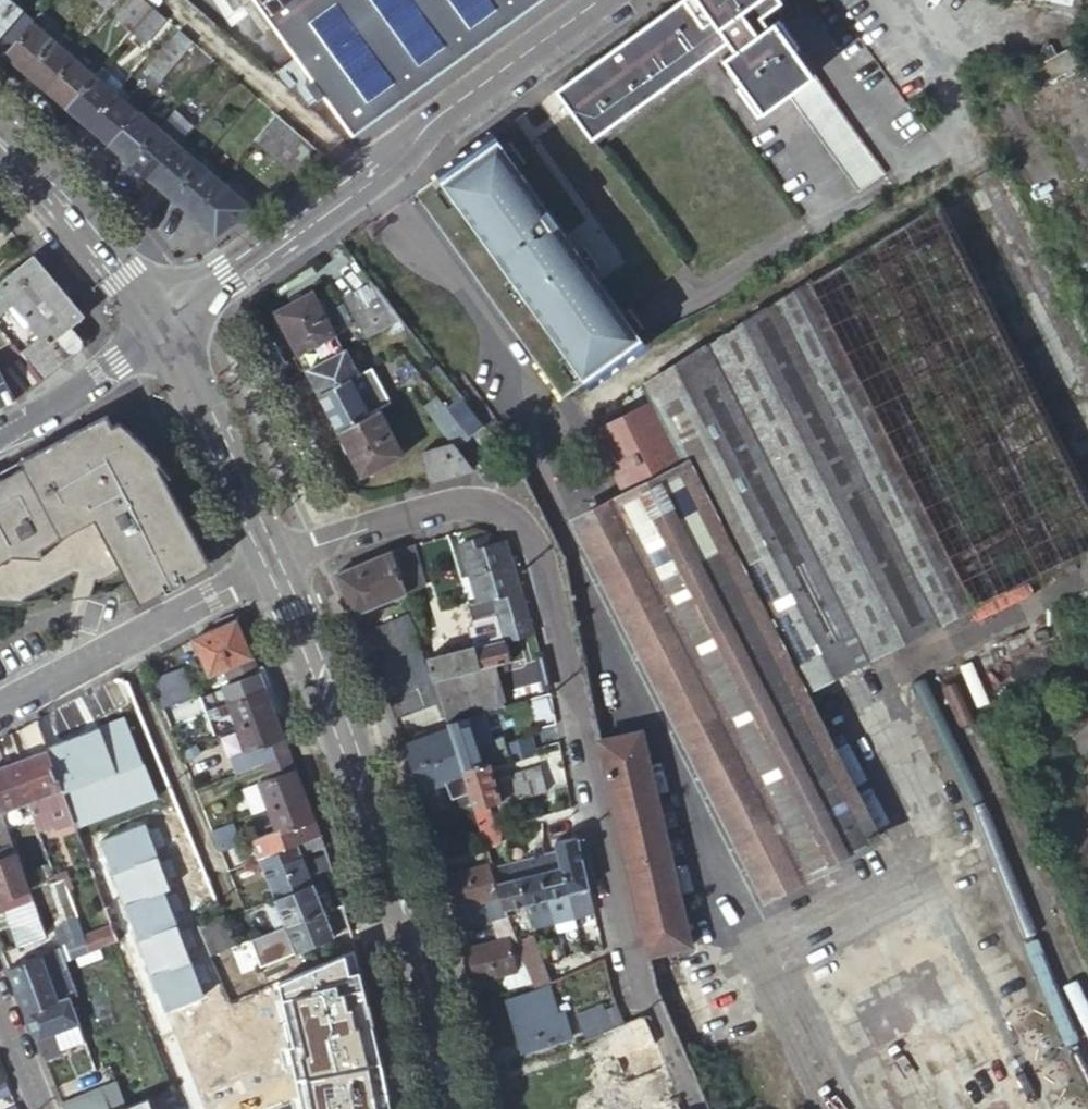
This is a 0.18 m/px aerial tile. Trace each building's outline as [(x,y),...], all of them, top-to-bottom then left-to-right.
[(5,0),(0,0),(0,35),(19,14),(20,13),(5,0)] [(134,32),(155,8),(147,0),(138,0),(120,20),(134,32)] [(348,140),(547,0),(253,0),(348,140)] [(745,0),(686,0),(633,39),(631,36),(620,43),(625,49),(595,70),(560,95),(572,111),(573,113),(591,137),(593,139),(725,42),(733,52),(721,61),(756,108),(779,91),(783,96),(810,77),(772,24),(766,29),(745,0)] [(155,8),(134,32),(147,43),(168,19),(155,8)] [(0,35),(0,45),(8,52),(31,25),(19,14),(0,35)] [(52,43),(31,25),(8,52),(3,57),(18,71),(23,75),(52,43)] [(153,66),(165,77),(195,43),(182,31),(153,66)] [(72,61),(52,43),(23,75),(37,87),(44,93),(72,61)] [(72,61),(44,93),(54,102),(64,111),(93,79),(72,61)] [(93,79),(112,96),(121,87),(124,84),(104,66),(93,79)] [(881,177),(810,77),(783,96),(854,195),(881,177)] [(93,79),(64,111),(76,122),(84,128),(112,96),(93,79)] [(121,87),(112,96),(123,105),(131,96),(121,87)] [(123,105),(112,96),(84,128),(98,141),(104,147),(133,114),(123,105)] [(153,132),(133,114),(104,147),(116,157),(125,165),(153,132)] [(296,176),(324,155),(277,114),(255,139),(296,176)] [(165,119),(161,123),(182,141),(185,137),(165,119)] [(161,123),(153,132),(173,150),(182,141),(161,123)] [(173,150),(153,132),(125,165),(138,177),(145,182),(173,150)] [(582,376),(585,381),(643,340),(636,330),(621,310),(591,268),(576,248),(517,165),(503,145),(494,133),(437,175),(443,183),(456,201),(513,280),(527,300),(567,356),(582,376)] [(511,140),(503,145),(517,165),(525,159),(511,140)] [(194,168),(173,150),(145,182),(156,192),(165,201),(194,168)] [(214,186),(194,168),(165,201),(180,214),(186,219),(214,186)] [(456,201),(443,183),(435,189),(448,207),(456,201)] [(209,239),(245,213),(214,186),(186,219),(200,231),(209,239)] [(811,281),(974,602),(1087,543),(1087,488),(935,205),(811,281)] [(584,242),(576,248),(591,268),(598,262),(584,242)] [(32,256),(0,282),(0,315),(9,308),(24,326),(30,321),(41,335),(20,351),(41,378),(79,347),(80,344),(80,343),(80,341),(79,339),(78,338),(68,326),(81,315),(59,289),(32,256)] [(527,300),(513,280),(505,286),(519,306),(527,300)] [(732,329),(708,342),(873,655),(974,602),(811,281),(732,329)] [(400,319),(372,283),(346,297),(367,336),(400,319)] [(276,310),(306,368),(344,348),(313,290),(276,310)] [(629,305),(621,310),(636,330),(643,325),(629,305)] [(873,655),(708,342),(704,345),(707,351),(637,388),(645,404),(591,432),(621,495),(573,520),(770,898),(879,837),(807,690),(873,655)] [(15,345),(0,357),(0,407),(15,399),(41,378),(20,351),(15,345)] [(344,348),(306,368),(319,393),(359,372),(346,347),(344,348)] [(582,376),(567,356),(560,362),(574,382),(582,376)] [(359,372),(319,393),(339,430),(380,408),(385,405),(366,368),(359,372)] [(447,406),(468,434),(481,424),(460,396),(447,406)] [(455,444),(468,434),(447,406),(434,416),(453,441),(455,444)] [(380,408),(339,430),(362,475),(404,454),(380,408)] [(184,581),(182,576),(209,562),(156,464),(159,462),(155,456),(120,421),(111,425),(105,415),(21,460),(24,466),(0,478),(0,599),(4,600),(15,601),(23,601),(22,598),(71,571),(77,573),(73,588),(90,593),(94,578),(100,580),(121,569),(138,601),(164,586),(166,590),(184,581)] [(431,479),(473,467),(455,444),(453,441),(423,449),(431,479)] [(500,624),(503,635),(530,628),(518,593),(514,583),(513,578),(511,573),(500,539),(486,543),(483,534),(461,541),(476,596),(467,598),(468,601),(491,596),(500,624)] [(409,591),(409,592),(429,586),(415,547),(395,553),(409,591)] [(353,614),(409,591),(395,553),(394,551),(336,573),(353,614)] [(475,631),(500,624),(491,596),(468,601),(467,602),(475,631)] [(405,616),(361,634),(369,654),(414,636),(405,616)] [(236,620),(193,639),(213,689),(259,671),(248,646),(236,620)] [(503,635),(427,655),(425,656),(432,681),(510,660),(503,635)] [(414,636),(369,654),(375,666),(387,698),(417,686),(432,681),(414,636)] [(433,682),(438,702),(442,715),(503,699),(494,665),(433,682)] [(181,668),(148,680),(160,709),(193,696),(181,668)] [(214,734),(237,726),(274,712),(271,704),(269,705),(262,687),(264,686),(259,671),(213,689),(198,694),(214,734)] [(127,682),(116,678),(105,684),(149,792),(147,793),(144,799),(165,849),(172,851),(193,843),(127,682)] [(425,707),(438,702),(433,682),(432,681),(417,686),(418,687),(425,707)] [(417,686),(387,698),(388,699),(418,687),(417,686)] [(418,687),(388,699),(396,719),(425,707),(418,687)] [(505,704),(503,699),(442,715),(444,721),(466,715),(505,704)] [(51,765),(80,754),(62,706),(35,721),(51,765)] [(484,711),(466,716),(475,744),(489,740),(491,735),(484,711)] [(263,763),(290,753),(284,737),(282,738),(275,720),(277,719),(274,712),(237,726),(246,750),(230,756),(236,772),(252,766),(252,767),(263,763)] [(466,716),(466,715),(444,721),(448,735),(459,768),(480,762),(475,744),(466,716)] [(51,765),(35,721),(18,729),(27,755),(20,758),(27,778),(18,781),(25,800),(36,827),(41,825),(44,832),(56,827),(54,820),(70,814),(51,765)] [(600,731),(647,958),(651,957),(691,948),(652,777),(643,779),(630,726),(600,731)] [(431,735),(405,745),(420,786),(444,777),(452,797),(456,796),(466,791),(467,791),(465,788),(459,768),(448,735),(433,740),(431,735)] [(523,751),(535,748),(531,735),(518,739),(520,745),(512,747),(514,753),(523,751)] [(536,753),(535,748),(523,751),(525,756),(536,753)] [(1,809),(25,800),(18,781),(27,778),(20,758),(4,764),(0,752),(0,806),(1,809)] [(263,763),(269,779),(293,770),(296,769),(290,753),(263,763)] [(70,814),(102,901),(130,889),(80,754),(51,765),(70,814)] [(492,779),(487,760),(480,762),(459,768),(465,788),(493,780),(492,779)] [(542,791),(546,790),(541,771),(526,768),(510,773),(516,797),(520,797),(542,791)] [(258,783),(267,808),(305,793),(302,786),(300,787),(293,770),(269,779),(258,783)] [(510,773),(492,779),(493,780),(499,801),(516,797),(510,773)] [(469,798),(472,808),(484,805),(499,801),(493,780),(465,788),(467,791),(469,798)] [(250,814),(267,808),(258,783),(241,790),(250,814)] [(466,791),(456,796),(458,802),(469,798),(466,791)] [(257,856),(320,834),(314,819),(312,819),(306,802),(308,801),(305,793),(267,808),(275,827),(251,836),(257,856)] [(484,805),(472,808),(480,832),(490,829),(484,805)] [(0,806),(0,833),(8,830),(1,809),(0,806)] [(231,821),(212,829),(220,847),(238,840),(231,821)] [(490,829),(480,832),(488,857),(502,854),(496,827),(490,829)] [(3,850),(14,846),(8,830),(0,833),(0,843),(3,850)] [(301,852),(324,844),(320,834),(257,856),(274,897),(312,882),(305,861),(301,852)] [(573,915),(593,910),(578,836),(574,837),(554,842),(556,850),(569,902),(573,915)] [(232,857),(238,840),(220,847),(225,860),(232,857)] [(201,861),(193,843),(172,851),(165,849),(174,872),(201,861)] [(14,846),(3,850),(0,851),(0,856),(15,850),(14,846)] [(525,904),(534,927),(553,922),(549,908),(533,856),(528,858),(526,849),(518,852),(519,856),(518,856),(519,860),(512,862),(525,904)] [(15,850),(0,856),(0,908),(1,911),(4,910),(16,945),(45,936),(27,884),(15,850)] [(549,908),(553,922),(573,915),(569,902),(556,850),(533,856),(549,908)] [(312,882),(333,875),(330,864),(327,853),(305,861),(312,882)] [(190,906),(215,896),(201,861),(174,872),(165,876),(179,911),(190,906)] [(491,867),(505,909),(525,904),(512,862),(491,867)] [(489,863),(448,875),(452,891),(454,898),(455,903),(461,927),(492,918),(506,914),(505,909),(491,867),(489,863)] [(66,869),(54,873),(56,880),(63,877),(67,887),(73,885),(66,869)] [(115,936),(179,911),(165,876),(130,889),(102,901),(110,922),(115,936)] [(63,877),(56,880),(51,882),(58,902),(71,897),(67,887),(63,877)] [(284,924),(323,909),(312,882),(274,897),(284,924)] [(58,902),(65,919),(77,914),(71,897),(58,902)] [(257,964),(349,930),(347,924),(342,905),(324,912),(323,909),(284,924),(247,937),(257,964)] [(593,910),(573,915),(575,925),(576,929),(596,923),(593,910)] [(201,936),(207,953),(233,943),(223,916),(220,911),(195,921),(201,936)] [(68,954),(86,947),(81,933),(84,932),(77,914),(65,919),(50,924),(53,933),(57,942),(63,939),(66,948),(68,954)] [(471,967),(474,980),(504,973),(508,989),(533,983),(517,942),(514,935),(506,914),(492,918),(497,938),(466,946),(471,967)] [(573,915),(553,922),(556,931),(575,925),(573,915)] [(86,947),(109,939),(115,936),(110,922),(84,932),(81,933),(86,947)] [(533,983),(536,990),(548,984),(533,937),(517,942),(533,983)] [(57,942),(58,945),(60,950),(66,948),(63,939),(57,942)] [(58,945),(50,948),(54,959),(62,956),(60,950),(58,945)] [(15,989),(59,973),(57,969),(54,959),(50,948),(6,965),(15,989)] [(57,969),(65,966),(62,956),(54,959),(57,969)] [(59,973),(66,994),(74,991),(65,966),(57,969),(59,973)] [(24,1010),(66,994),(59,973),(15,989),(24,1010)] [(548,984),(536,990),(507,999),(519,1041),(535,1036),(538,1044),(566,1035),(558,1011),(548,984)] [(24,1010),(43,1058),(59,1051),(58,1048),(82,1038),(66,994),(24,1010)] [(579,1022),(585,1038),(603,1030),(623,1022),(617,1007),(579,1022)] [(558,1011),(566,1035),(572,1033),(564,1009),(558,1011)] [(623,1022),(603,1030),(625,1084),(666,1069),(642,1014),(623,1022)] [(222,1020),(176,1039),(205,1108),(259,1108),(222,1020)] [(535,1036),(519,1041),(521,1049),(538,1044),(535,1036)] [(666,1069),(625,1084),(580,1102),(583,1108),(630,1108),(675,1091),(666,1069)] [(0,1079),(0,1098),(10,1093),(3,1077),(0,1079)] [(121,1107),(111,1082),(99,1087),(106,1108),(117,1108),(121,1107)] [(64,1108),(106,1108),(99,1087),(61,1102),(64,1108)] [(679,1100),(658,1108),(683,1108),(679,1100)]
